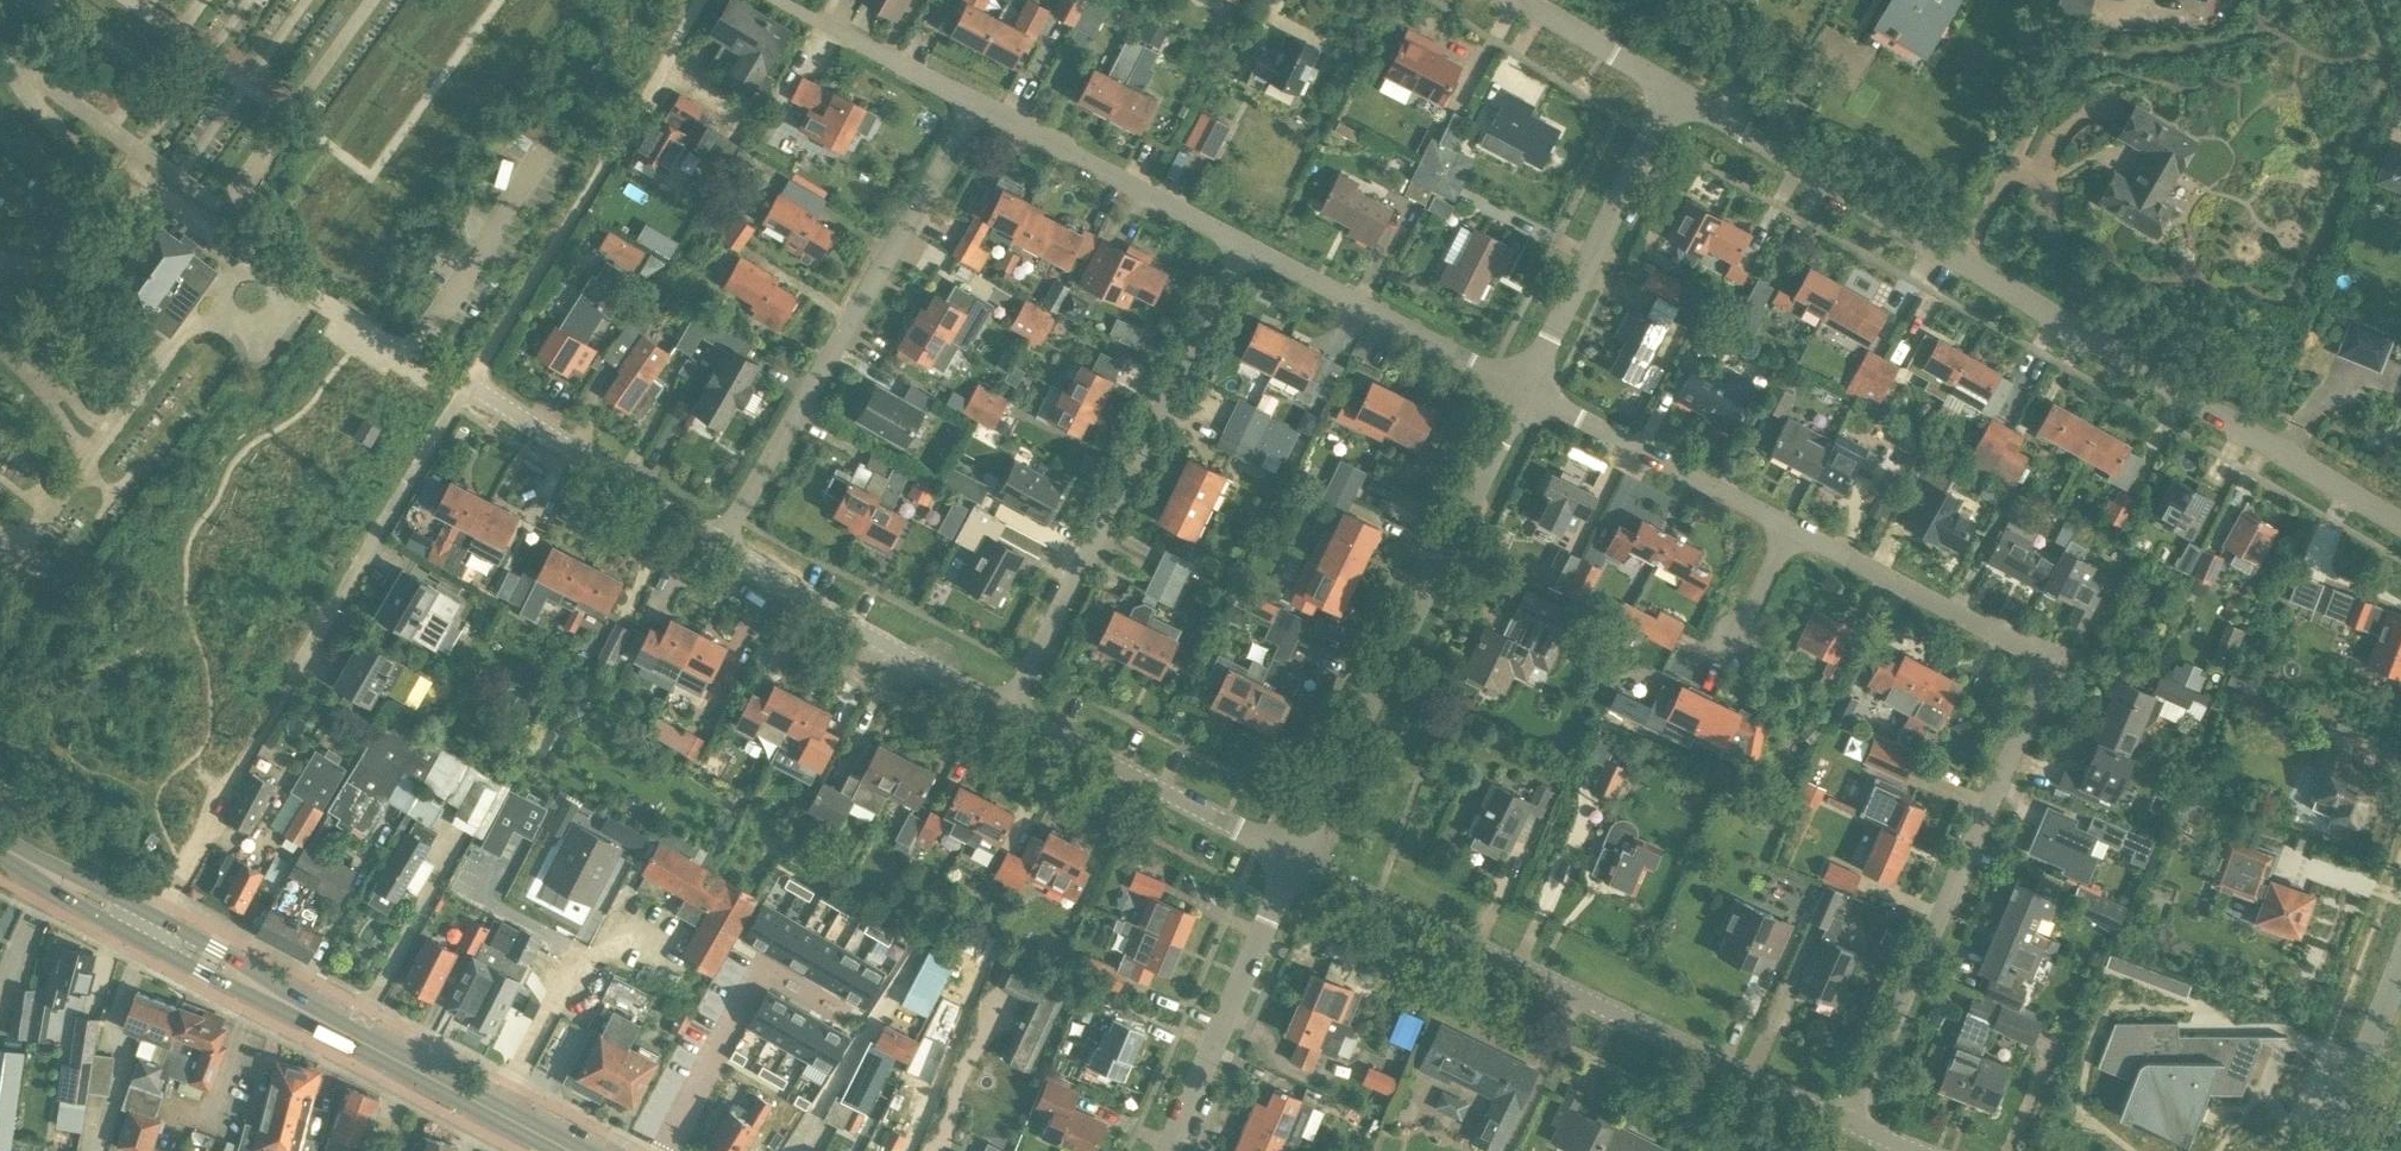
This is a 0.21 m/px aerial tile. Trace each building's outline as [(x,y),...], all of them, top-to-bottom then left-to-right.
[(786,32),(732,0),(713,32),(746,51),(729,81),(748,92),(751,87),(760,71),(765,63),(767,64),(786,32)] [(894,17),(904,0),(864,0),(894,17)] [(996,19),(980,11),(985,0),(962,0),(961,0),(967,4),(951,34),(981,49),(996,19)] [(1072,24),(1085,0),(1059,0),(1052,13),(1072,24)] [(1072,24),(1092,35),(1111,0),(1085,0),(1072,24)] [(1957,0),(1890,0),(1876,24),(1915,47),(1925,30),(1935,36),(1957,0)] [(2090,0),(2058,0),(2057,3),(2085,13),(2090,0)] [(1026,51),(1047,11),(1027,1),(1013,28),(996,19),(981,49),(1010,65),(1019,47),(1026,51)] [(1168,28),(1147,18),(1137,37),(1158,48),(1168,28)] [(1441,102),(1459,67),(1429,52),(1432,44),(1407,31),(1388,67),(1426,86),(1423,93),(1441,102)] [(1297,94),(1318,50),(1287,35),(1277,56),(1264,49),(1250,78),(1256,82),(1259,76),(1297,94)] [(1140,47),(1126,39),(1122,48),(1106,78),(1094,71),(1079,100),(1109,115),(1143,47),(1141,46),(1140,47)] [(1217,51),(1206,45),(1200,55),(1211,61),(1217,51)] [(1138,130),(1153,101),(1139,94),(1150,72),(1147,70),(1155,53),(1143,47),(1109,115),(1138,130)] [(760,71),(751,87),(764,94),(774,78),(760,71)] [(833,93),(803,78),(792,100),(808,108),(797,127),(811,134),(843,151),(854,130),(867,137),(878,115),(834,91),(833,93)] [(1540,166),(1559,130),(1529,115),(1533,107),(1508,94),(1489,131),(1527,150),(1523,157),(1540,166)] [(717,131),(697,119),(703,109),(679,95),(663,122),(656,118),(635,153),(665,171),(684,140),(704,152),(717,131)] [(2177,171),(2194,143),(2134,108),(2118,136),(2147,153),(2129,183),(2115,175),(2098,203),(2154,236),(2171,208),(2149,196),(2167,165),(2177,171)] [(1453,146),(1467,119),(1454,112),(1440,140),(1453,146)] [(1211,158),(1228,129),(1203,114),(1186,144),(1211,158)] [(1339,122),(1334,131),(1354,141),(1358,132),(1339,122)] [(1444,179),(1458,154),(1450,150),(1453,146),(1440,140),(1431,136),(1421,157),(1436,164),(1431,173),(1434,174),(1444,179)] [(2376,183),(2398,191),(2400,184),(2400,149),(2390,145),(2376,183)] [(1463,188),(1477,157),(1453,146),(1450,150),(1458,154),(1444,179),(1463,188)] [(742,176),(750,162),(737,154),(729,168),(742,176)] [(1426,202),(1431,190),(1427,188),(1434,174),(1431,173),(1436,164),(1421,157),(1405,192),(1426,202)] [(1372,246),(1391,210),(1353,190),(1357,183),(1339,174),(1321,209),(1351,225),(1347,233),(1372,246)] [(1456,202),(1463,188),(1444,179),(1434,174),(1427,188),(1431,190),(1456,202)] [(1015,234),(1030,205),(1014,196),(1018,188),(1001,179),(995,190),(998,192),(994,200),(997,202),(988,220),(1015,234)] [(833,231),(813,219),(816,213),(780,193),(763,224),(764,224),(788,237),(783,246),(815,264),(834,231),(833,230),(833,231)] [(1433,196),(1427,209),(1445,218),(1452,205),(1433,196)] [(1700,254),(1705,244),(1719,219),(1688,202),(1669,236),(1682,244),(1682,260),(1693,265),(1700,254)] [(1059,226),(1054,223),(1038,215),(1041,210),(1030,205),(1015,234),(1013,239),(1067,267),(1074,253),(1087,260),(1098,238),(1083,231),(1080,237),(1074,234),(1074,229),(1072,225),(1068,223),(1063,224),(1059,226)] [(745,241),(755,227),(734,212),(724,226),(745,241)] [(738,251),(745,241),(724,226),(706,213),(699,223),(738,251)] [(978,271),(987,253),(974,246),(986,225),(974,218),(953,257),(978,271)] [(1735,260),(1749,236),(1719,219),(1705,244),(1735,260)] [(170,334),(217,270),(192,251),(193,249),(157,223),(109,287),(153,319),(152,321),(170,334)] [(646,252),(610,229),(598,248),(635,271),(646,252)] [(1499,274),(1512,250),(1474,230),(1455,267),(1449,264),(1440,281),(1476,300),(1492,269),(1499,274)] [(1151,257),(1130,246),(1126,253),(1117,248),(1114,254),(1098,246),(1080,282),(1127,306),(1134,293),(1152,302),(1167,273),(1147,264),(1151,257)] [(1000,266),(1002,267),(998,275),(1007,279),(1011,272),(1012,272),(1020,256),(1008,250),(1000,266)] [(665,266),(667,262),(651,253),(640,271),(647,275),(665,266)] [(778,328),(779,325),(796,296),(773,284),(776,278),(740,258),(724,287),(759,307),(754,315),(778,328)] [(558,329),(555,327),(537,354),(564,371),(570,362),(580,369),(592,351),(584,346),(605,314),(610,317),(635,278),(607,260),(596,278),(592,275),(558,329)] [(1740,286),(1748,271),(1731,262),(1723,276),(1740,286)] [(1673,301),(1682,285),(1651,269),(1643,284),(1673,301)] [(1822,317),(1826,311),(1839,286),(1810,270),(1797,294),(1809,301),(1805,308),(1822,317)] [(1773,287),(1758,279),(1733,323),(1753,335),(1768,308),(1763,305),(1773,287)] [(1864,344),(1870,333),(1882,312),(1869,305),(1870,303),(1839,286),(1826,311),(1852,325),(1847,335),(1864,344)] [(945,335),(944,336),(965,348),(989,308),(953,287),(945,301),(936,295),(926,311),(922,308),(916,318),(945,335)] [(1684,289),(1677,303),(1690,309),(1697,296),(1684,289)] [(1795,298),(1779,289),(1772,302),(1788,311),(1795,298)] [(1080,322),(1090,302),(1070,292),(1060,312),(1080,322)] [(1048,330),(1056,315),(1026,298),(1018,313),(1048,330)] [(1693,330),(1700,316),(1679,306),(1672,320),(1693,330)] [(699,307),(676,345),(691,354),(714,315),(699,307)] [(1651,392),(1663,369),(1650,361),(1668,328),(1630,307),(1615,335),(1625,340),(1609,370),(1637,385),(1651,392)] [(1041,343),(1048,330),(1018,313),(1011,326),(1041,343)] [(1706,358),(1724,324),(1703,313),(1686,347),(1706,358)] [(649,325),(634,315),(604,357),(622,370),(605,394),(628,411),(629,410),(639,417),(662,386),(651,378),(669,355),(642,335),(649,325)] [(929,361),(944,336),(945,335),(916,318),(900,345),(929,361)] [(1121,318),(1114,333),(1140,345),(1147,329),(1121,318)] [(716,368),(714,372),(705,387),(707,387),(694,410),(723,426),(735,404),(740,407),(759,374),(755,371),(758,365),(736,353),(745,338),(715,319),(704,338),(728,351),(718,368),(716,368)] [(2377,369),(2391,338),(2352,321),(2338,352),(2377,369)] [(1273,371),(1289,337),(1259,324),(1244,357),(1273,371)] [(1949,393),(1960,372),(1968,358),(1925,333),(1906,369),(1949,393)] [(1313,405),(1317,397),(1331,366),(1318,359),(1321,352),(1289,337),(1273,371),(1301,384),(1296,397),(1313,405)] [(1114,340),(1109,351),(1121,357),(1128,355),(1131,348),(1114,340)] [(1859,402),(1884,357),(1868,348),(1843,394),(1859,402)] [(1069,393),(1098,409),(1112,380),(1064,357),(1055,377),(1072,385),(1069,393)] [(1875,411),(1900,365),(1884,357),(1859,402),(1875,411)] [(688,358),(679,372),(689,378),(697,364),(688,358)] [(1990,415),(1996,413),(2013,384),(1968,358),(1960,372),(1949,393),(1990,415)] [(1013,364),(1003,378),(1015,386),(1025,371),(1013,364)] [(1727,385),(1702,372),(1693,368),(1677,399),(1710,417),(1708,421),(1730,433),(1754,386),(1732,375),(1727,385)] [(998,417),(1008,400),(978,382),(968,400),(998,417)] [(1385,431),(1402,398),(1372,383),(1358,411),(1344,404),(1336,418),(1360,430),(1364,421),(1385,431)] [(1093,419),(1098,409),(1069,393),(1051,384),(1036,417),(1048,423),(1050,418),(1079,432),(1086,416),(1093,419)] [(1783,418),(1795,394),(1775,384),(1762,407),(1783,418)] [(902,400),(877,386),(868,401),(865,399),(856,415),(859,417),(858,419),(905,445),(923,412),(927,414),(935,399),(933,398),(910,385),(902,400)] [(954,391),(947,404),(961,412),(962,411),(968,400),(954,391)] [(1416,447),(1432,413),(1402,398),(1385,431),(1416,447)] [(1288,461),(1301,432),(1269,417),(1270,414),(1239,399),(1224,431),(1282,460),(1282,459),(1288,461)] [(998,417),(968,400),(962,411),(991,428),(998,417)] [(2082,454),(2096,429),(2053,405),(2039,430),(2082,454)] [(1312,434),(1319,419),(1306,413),(1299,429),(1312,434)] [(1833,443),(1832,442),(1788,419),(1770,454),(1814,477),(1833,443)] [(369,443),(378,429),(365,421),(357,435),(369,443)] [(1987,475),(2011,432),(1992,421),(1968,464),(1987,475)] [(2125,488),(2140,461),(2125,452),(2128,447),(2096,429),(2082,454),(2113,471),(2108,479),(2125,488)] [(1276,473),(1282,460),(1224,431),(1217,444),(1248,459),(1276,473)] [(1841,491),(1860,457),(1865,445),(1839,431),(1832,442),(1833,443),(1814,477),(1824,482),(1821,488),(1835,495),(1838,490),(1841,491)] [(1903,432),(1893,450),(1904,456),(1894,474),(1907,481),(1927,446),(1903,432)] [(2013,489),(2029,461),(2014,453),(2022,438),(2011,432),(1987,475),(2013,489)] [(874,501),(896,462),(874,450),(865,467),(873,471),(862,491),(833,475),(824,491),(841,500),(834,512),(861,527),(874,501)] [(1956,551),(1972,522),(1953,512),(1959,501),(1944,492),(1955,472),(1926,456),(1914,478),(1927,485),(1905,525),(1936,543),(1937,540),(1956,551)] [(1206,508),(1222,476),(1188,460),(1173,491),(1206,508)] [(1357,487),(1364,474),(1338,461),(1331,474),(1357,487)] [(914,480),(918,473),(896,462),(874,501),(861,527),(859,530),(886,545),(902,516),(889,510),(907,477),(914,480)] [(981,503),(990,485),(951,466),(942,484),(981,503)] [(1042,519),(1059,488),(1018,466),(1001,497),(1042,519)] [(1576,486),(1579,480),(1562,472),(1559,478),(1552,475),(1551,476),(1548,475),(1540,490),(1543,492),(1543,494),(1545,495),(1544,498),(1549,500),(1539,521),(1560,532),(1563,525),(1574,530),(1581,515),(1584,517),(1594,496),(1576,486)] [(927,505),(938,482),(919,473),(908,495),(927,505)] [(1350,500),(1357,487),(1331,474),(1325,486),(1344,496),(1344,497),(1350,500)] [(2153,516),(2189,536),(2213,495),(2199,487),(2196,492),(2173,479),(2153,516)] [(437,541),(417,531),(408,547),(428,558),(441,564),(440,566),(453,574),(473,532),(475,533),(490,503),(449,483),(436,510),(449,516),(437,541)] [(1883,520),(1898,493),(1883,485),(1869,513),(1883,520)] [(1337,510),(1344,497),(1344,496),(1325,486),(1318,500),(1337,510)] [(2017,518),(2027,499),(2007,487),(1997,506),(2017,518)] [(2120,526),(2136,498),(2119,489),(2113,500),(2109,497),(2104,505),(2109,508),(2103,517),(2120,526)] [(1192,536),(1206,508),(1173,491),(1159,520),(1192,536)] [(516,517),(490,503),(475,533),(502,546),(516,517)] [(996,603),(1022,556),(987,537),(997,519),(974,506),(955,541),(977,553),(961,582),(979,592),(978,593),(996,603)] [(2257,564),(2276,530),(2241,511),(2222,544),(2257,564)] [(1351,582),(1377,530),(1344,513),(1333,534),(1324,530),(1309,560),(1318,564),(1317,565),(1351,582)] [(1669,536),(1640,521),(1633,534),(1618,526),(1604,554),(1620,562),(1627,549),(1654,563),(1669,536)] [(2043,591),(2056,567),(2013,545),(2022,528),(2009,521),(1988,562),(2043,591)] [(1696,602),(1710,574),(1691,564),(1698,551),(1669,536),(1654,563),(1684,578),(1676,592),(1696,602)] [(2056,567),(2043,591),(2055,597),(2057,594),(2078,605),(2069,622),(2082,629),(2093,609),(2092,608),(2099,596),(2095,594),(2100,583),(2089,577),(2095,566),(2082,560),(2088,549),(2070,540),(2056,567)] [(2188,574),(2202,548),(2189,540),(2180,556),(2178,555),(2173,563),(2175,565),(2175,566),(2188,574)] [(593,569),(567,556),(551,547),(518,612),(535,621),(547,598),(559,603),(565,591),(579,598),(593,569)] [(2211,584),(2224,557),(2205,548),(2189,584),(2192,592),(2200,595),(2205,592),(2209,583),(2211,584)] [(1543,581),(1562,590),(1578,559),(1559,549),(1543,581)] [(1183,578),(1189,564),(1164,551),(1157,565),(1183,578)] [(1583,602),(1601,567),(1582,557),(1564,592),(1583,602)] [(508,589),(516,569),(503,564),(495,585),(508,589)] [(1176,591),(1183,578),(1157,565),(1151,578),(1176,591)] [(1337,611),(1351,582),(1317,565),(1304,593),(1298,590),(1290,602),(1309,612),(1315,600),(1337,611)] [(602,617),(619,583),(593,569),(579,598),(576,603),(564,625),(575,631),(587,609),(602,617)] [(433,648),(449,621),(426,606),(436,591),(402,570),(375,614),(409,635),(409,634),(433,648)] [(450,577),(444,587),(457,594),(463,584),(450,577)] [(1169,604),(1176,591),(1151,578),(1144,591),(1169,604)] [(1481,680),(1502,691),(1512,671),(1524,677),(1532,661),(1547,668),(1563,636),(1570,639),(1580,620),(1525,593),(1512,619),(1517,621),(1508,640),(1485,629),(1480,640),(1477,639),(1475,643),(1481,646),(1470,668),(1467,666),(1464,672),(1467,673),(1464,679),(1478,686),(1481,680)] [(2359,630),(2369,604),(2342,593),(2337,605),(2328,602),(2322,615),(2359,630)] [(1143,626),(1152,609),(1142,604),(1132,608),(1127,618),(1113,612),(1097,645),(1128,659),(1144,626),(1143,626)] [(1623,623),(1631,608),(1622,604),(1615,619),(1623,623)] [(1224,617),(1237,623),(1243,611),(1230,605),(1224,617)] [(1297,637),(1304,624),(1305,622),(1279,608),(1271,624),(1297,637)] [(1647,635),(1654,620),(1631,608),(1623,623),(1647,635)] [(1830,693),(1838,679),(1852,651),(1838,645),(1847,627),(1815,610),(1799,642),(1832,658),(1817,687),(1830,693)] [(2389,611),(2367,666),(2388,674),(2386,678),(2398,683),(2400,679),(2400,680),(2400,615),(2389,611)] [(2097,620),(2092,632),(2099,635),(2104,623),(2097,620)] [(648,668),(673,681),(697,634),(670,621),(662,636),(650,630),(647,635),(637,654),(632,663),(646,671),(648,668)] [(612,663),(630,629),(615,622),(598,656),(612,663)] [(1608,623),(1604,632),(1616,638),(1620,629),(1608,623)] [(1271,624),(1264,637),(1277,643),(1290,650),(1297,637),(1271,624)] [(1158,674),(1174,641),(1144,626),(1128,659),(1158,674)] [(2229,626),(2217,652),(2230,658),(2242,632),(2229,626)] [(628,649),(637,654),(647,635),(638,631),(628,649)] [(697,634),(673,681),(701,695),(710,678),(725,649),(697,634)] [(401,701),(418,674),(359,639),(333,683),(368,704),(378,687),(401,701)] [(1189,668),(1197,650),(1181,643),(1173,661),(1189,668)] [(1277,643),(1270,657),(1271,657),(1283,663),(1290,650),(1277,643)] [(1898,665),(1881,655),(1867,681),(1884,690),(1880,696),(1908,712),(1916,699),(1917,699),(1932,670),(1904,655),(1898,665)] [(1210,703),(1241,718),(1266,668),(1250,660),(1245,669),(1218,656),(1205,682),(1217,689),(1210,703)] [(1271,657),(1266,668),(1241,718),(1271,733),(1288,700),(1288,699),(1294,687),(1292,681),(1278,674),(1283,663),(1271,657)] [(2194,687),(2202,668),(2185,661),(2177,680),(2194,687)] [(2264,695),(2270,680),(2235,665),(2227,683),(2240,689),(2242,685),(2264,695)] [(726,683),(732,685),(738,683),(741,678),(739,671),(733,669),(727,671),(724,676),(726,683)] [(1897,737),(1899,738),(1897,741),(1915,751),(1930,724),(1936,727),(1959,685),(1932,670),(1917,699),(1916,699),(1908,712),(1910,713),(1897,737)] [(1679,688),(1669,684),(1669,682),(1658,673),(1641,695),(1652,704),(1653,703),(1669,713),(1668,717),(1695,730),(1709,702),(1680,688),(1679,688)] [(2201,713),(2207,698),(2161,678),(2154,693),(2201,713)] [(2145,726),(2156,718),(2162,702),(2154,698),(2154,697),(2119,682),(2093,743),(2131,759),(2132,757),(2130,756),(2142,725),(2145,726)] [(786,729),(801,700),(775,687),(767,702),(753,695),(736,727),(752,735),(753,732),(778,745),(786,729)] [(1998,698),(1985,692),(1979,703),(1991,710),(1998,698)] [(829,715),(801,700),(786,729),(778,745),(771,757),(812,778),(823,755),(811,748),(829,715)] [(1736,715),(1709,702),(1695,730),(1691,738),(1713,747),(1720,751),(1719,753),(1739,763),(1742,756),(1756,759),(1763,722),(1750,719),(1750,715),(1739,710),(1736,715)] [(1812,743),(1824,730),(1811,718),(1799,731),(1812,743)] [(438,753),(421,743),(383,720),(329,812),(366,834),(403,772),(421,783),(438,753)] [(550,735),(537,728),(525,749),(539,757),(550,735)] [(709,742),(686,728),(676,746),(699,759),(709,742)] [(2371,809),(2362,805),(2372,780),(2347,771),(2349,766),(2344,764),(2353,742),(2331,733),(2317,770),(2325,773),(2311,809),(2314,810),(2315,809),(2364,828),(2371,809)] [(1904,780),(1914,758),(1876,741),(1867,763),(1904,780)] [(2113,799),(2131,759),(2093,743),(2087,756),(2091,757),(2082,777),(2065,770),(2059,784),(2089,796),(2091,790),(2113,799)] [(422,785),(446,798),(467,761),(443,746),(422,785)] [(889,792),(905,760),(878,746),(860,782),(848,776),(840,792),(822,783),(808,811),(839,827),(852,801),(878,814),(889,792)] [(347,769),(316,750),(270,825),(303,845),(324,811),(323,810),(347,769)] [(710,756),(703,768),(715,775),(722,763),(710,756)] [(916,806),(932,773),(905,760),(889,792),(916,806)] [(1615,802),(1629,771),(1604,760),(1591,791),(1615,802)] [(246,831),(271,786),(251,774),(226,819),(246,831)] [(479,826),(498,791),(475,778),(456,813),(479,826)] [(1911,838),(1924,809),(1897,796),(1900,790),(1877,779),(1860,816),(1881,826),(1911,838)] [(1821,798),(1825,788),(1808,780),(1804,790),(1821,798)] [(1529,802),(1492,784),(1470,831),(1475,834),(1470,844),(1495,856),(1500,845),(1506,848),(1524,810),(1537,816),(1548,791),(1537,786),(1529,802)] [(965,840),(986,800),(959,787),(943,819),(931,813),(917,842),(930,848),(940,827),(965,840)] [(2244,788),(2235,793),(2242,806),(2252,801),(2244,788)] [(486,835),(481,845),(500,855),(505,845),(512,831),(530,841),(547,809),(510,790),(486,835)] [(1817,807),(1821,798),(1804,790),(1800,799),(1817,807)] [(563,836),(581,802),(566,794),(548,828),(563,836)] [(2202,807),(2180,799),(2174,817),(2196,825),(2202,807)] [(999,842),(1014,814),(986,800),(965,840),(977,846),(983,834),(999,842)] [(790,810),(785,817),(797,823),(803,812),(796,808),(790,810)] [(2085,879),(2094,858),(2086,855),(2093,838),(2070,828),(2073,821),(2048,810),(2031,851),(2067,866),(2065,871),(2085,879)] [(300,852),(293,865),(283,885),(256,934),(304,960),(328,915),(305,903),(311,893),(337,907),(355,873),(317,852),(336,818),(324,812),(300,852)] [(924,819),(910,812),(896,839),(897,839),(910,846),(924,819)] [(1652,868),(1660,848),(1637,838),(1637,831),(1635,826),(1631,821),(1624,818),(1618,819),(1612,823),(1608,828),(1603,846),(1591,874),(1633,892),(1645,865),(1652,868)] [(610,819),(603,831),(638,851),(645,838),(610,819)] [(394,902),(434,834),(415,822),(374,890),(376,891),(369,903),(385,912),(392,901),(394,902)] [(2134,849),(2129,861),(2143,867),(2154,841),(2111,823),(2103,842),(2118,848),(2120,844),(2134,849)] [(592,904),(620,850),(574,826),(546,880),(592,904)] [(1890,884),(1897,867),(1911,838),(1881,826),(1860,871),(1890,884)] [(1019,859),(1006,885),(1019,891),(1027,875),(1046,885),(1046,886),(1065,896),(1065,895),(1074,899),(1086,876),(1077,872),(1087,853),(1049,833),(1036,857),(1032,866),(1019,859)] [(150,851),(159,840),(151,834),(142,845),(150,851)] [(897,839),(894,846),(906,852),(910,846),(897,839)] [(2256,898),(2264,901),(2258,919),(2261,920),(2259,926),(2291,937),(2292,932),(2297,934),(2299,930),(2302,931),(2306,920),(2303,918),(2305,913),(2308,914),(2312,902),(2309,901),(2311,896),(2271,882),(2270,884),(2266,883),(2277,852),(2250,842),(2247,849),(2227,841),(2212,883),(2256,899),(2256,898)] [(712,974),(756,899),(661,843),(643,874),(685,899),(676,914),(697,926),(680,956),(712,974)] [(993,877),(992,878),(1006,885),(1019,859),(1007,852),(993,877)] [(283,885),(293,865),(276,855),(265,875),(283,885)] [(241,909),(260,873),(227,856),(220,870),(221,870),(210,892),(224,899),(224,900),(241,909)] [(1851,891),(1858,876),(1828,862),(1821,877),(1851,891)] [(1156,900),(1163,884),(1137,872),(1129,889),(1136,892),(1149,897),(1156,900)] [(2053,900),(2062,880),(2043,872),(2034,892),(2016,884),(1997,929),(2043,948),(2042,948),(2054,953),(2059,941),(2033,929),(2039,915),(2046,918),(2054,900),(2053,900)] [(789,878),(784,886),(797,893),(802,885),(789,878)] [(802,885),(797,893),(809,901),(814,892),(802,885)] [(2115,933),(2127,906),(2077,885),(2068,905),(2115,933)] [(1835,1008),(1859,955),(1834,944),(1844,922),(1834,917),(1844,894),(1827,886),(1811,921),(1827,929),(1798,991),(1835,1008)] [(832,894),(827,903),(840,910),(845,902),(832,894)] [(1141,926),(1140,927),(1150,931),(1149,933),(1180,946),(1192,915),(1162,903),(1156,900),(1149,897),(1137,924),(1141,926)] [(1776,959),(1792,925),(1774,917),(1774,916),(1735,898),(1719,934),(1726,937),(1718,954),(1750,968),(1757,951),(1776,959)] [(845,902),(840,910),(852,917),(857,909),(845,902)] [(764,903),(743,938),(764,950),(784,915),(764,903)] [(784,915),(764,950),(784,962),(804,926),(784,915)] [(476,954),(489,927),(471,918),(458,945),(476,954)] [(1136,937),(1140,927),(1141,926),(1137,924),(1125,919),(1120,931),(1136,937)] [(491,1032),(539,941),(502,921),(490,944),(494,946),(486,961),(473,955),(446,1008),(491,1032)] [(869,922),(864,931),(876,938),(881,929),(869,922)] [(804,926),(784,962),(804,973),(824,938),(804,926)] [(1896,931),(1887,928),(1881,942),(1890,946),(1896,931)] [(881,929),(876,938),(889,945),(894,937),(881,929)] [(2029,978),(2042,948),(2043,948),(1997,929),(1979,970),(1992,976),(1983,995),(2017,1009),(2025,990),(2007,983),(2012,971),(2029,978)] [(1167,974),(1180,946),(1149,933),(1138,960),(1134,959),(1127,975),(1148,984),(1154,969),(1167,974)] [(824,938),(804,973),(824,984),(844,949),(824,938)] [(1346,951),(1347,949),(1329,940),(1328,942),(1323,952),(1341,961),(1346,951)] [(429,999),(453,954),(428,941),(404,985),(429,999)] [(930,1015),(957,959),(931,946),(904,1002),(930,1015)] [(89,971),(93,955),(64,947),(59,967),(55,966),(45,1001),(63,1006),(68,986),(87,991),(92,972),(89,971)] [(844,949),(824,984),(844,996),(864,960),(844,949)] [(1117,992),(1127,970),(1091,955),(1086,965),(1082,976),(1117,992)] [(864,960),(844,996),(864,1007),(885,972),(864,960)] [(2194,1005),(2198,992),(2112,961),(2107,974),(2194,1005)] [(1011,1126),(1020,1108),(1012,1104),(1068,988),(1014,962),(1001,988),(1030,1002),(978,1110),(1011,1126)] [(1329,1017),(1341,987),(1311,975),(1299,1004),(1329,1017)] [(642,1019),(652,998),(613,978),(603,999),(642,1019)] [(27,1038),(35,990),(17,988),(10,1035),(27,1038)] [(768,991),(748,1026),(769,1038),(789,1002),(768,991)] [(162,1063),(182,1010),(181,1010),(137,993),(124,1028),(160,1040),(153,1059),(162,1063)] [(1968,1013),(1959,1035),(1938,1090),(1964,1100),(1981,1057),(1993,1027),(2000,1007),(1975,996),(1968,1013)] [(789,1002),(769,1038),(788,1049),(809,1014),(789,1002)] [(222,1052),(212,1048),(222,1022),(204,1015),(204,1012),(183,1004),(181,1010),(182,1010),(162,1063),(153,1059),(152,1061),(141,1056),(122,1106),(129,1109),(115,1144),(133,1150),(149,1150),(160,1120),(154,1118),(170,1074),(208,1089),(222,1052)] [(1355,1028),(1329,1017),(1299,1004),(1286,1034),(1300,1040),(1291,1062),(1310,1070),(1319,1050),(1334,1057),(1343,1035),(1351,1039),(1355,1028)] [(1131,1063),(1144,1032),(1138,1029),(1141,1021),(1104,1005),(1094,1027),(1107,1033),(1100,1048),(1098,1047),(1089,1067),(1121,1081),(1129,1062),(1131,1063)] [(2030,1045),(2039,1022),(2000,1007),(1993,1027),(2004,1032),(2004,1033),(2030,1045)] [(671,1027),(684,1033),(693,1015),(681,1009),(671,1027)] [(604,1089),(626,1048),(638,1026),(613,1012),(579,1076),(604,1089)] [(809,1014),(788,1049),(808,1061),(828,1025),(809,1014)] [(88,1091),(94,1054),(93,1054),(98,1019),(78,1016),(71,1065),(64,1064),(59,1099),(70,1100),(66,1128),(82,1131),(88,1091)] [(2242,1095),(2246,1085),(2262,1047),(2262,1043),(2261,1040),(2259,1037),(2177,1036),(2176,1024),(2114,1023),(2097,1067),(2132,1082),(2119,1115),(2188,1141),(2209,1095),(2242,1095)] [(907,1061),(918,1040),(887,1024),(875,1045),(871,1043),(841,1099),(855,1107),(865,1112),(895,1055),(907,1061)] [(828,1025),(808,1061),(829,1073),(849,1037),(828,1025)] [(1534,1074),(1439,1027),(1418,1070),(1447,1084),(1451,1077),(1493,1099),(1472,1142),(1489,1150),(1496,1150),(1534,1074)] [(1932,1042),(1927,1055),(1940,1060),(1945,1047),(1932,1042)] [(631,1103),(652,1063),(626,1048),(604,1089),(631,1103)] [(735,1049),(730,1058),(743,1065),(748,1057),(735,1049)] [(23,1054),(0,1050),(0,1150),(11,1150),(23,1054)] [(109,1094),(114,1057),(94,1054),(88,1091),(109,1094)] [(1992,1111),(2008,1068),(1981,1057),(1964,1100),(1992,1111)] [(695,1058),(673,1111),(704,1124),(726,1070),(695,1058)] [(281,1132),(283,1132),(298,1068),(278,1062),(261,1127),(262,1128),(257,1148),(241,1144),(239,1150),(277,1150),(281,1132)] [(2287,1099),(2339,1110),(2347,1076),(2295,1064),(2287,1099)] [(763,1065),(758,1074),(770,1081),(775,1072),(763,1065)] [(1390,1094),(1398,1077),(1369,1065),(1362,1082),(1390,1094)] [(318,1140),(301,1136),(317,1072),(298,1068),(283,1132),(281,1132),(277,1150),(315,1150),(318,1140)] [(775,1072),(770,1081),(783,1088),(788,1080),(775,1072)] [(1104,1125),(1070,1111),(1076,1096),(1047,1084),(1037,1109),(1053,1116),(1044,1138),(1077,1150),(1094,1150),(1104,1125)] [(371,1120),(377,1117),(381,1107),(378,1101),(379,1099),(348,1087),(324,1149),(323,1150),(342,1150),(347,1138),(362,1144),(371,1120)] [(1575,1112),(1583,1095),(1569,1088),(1556,1116),(1563,1120),(1552,1141),(1573,1150),(1599,1150),(1611,1125),(1598,1119),(1597,1122),(1575,1112)] [(1300,1136),(1313,1109),(1273,1091),(1264,1114),(1254,1109),(1243,1134),(1281,1150),(1289,1131),(1300,1136)] [(772,1105),(754,1094),(751,1099),(756,1102),(747,1115),(733,1106),(708,1147),(714,1150),(743,1150),(772,1105)] [(799,1094),(794,1102),(806,1110),(811,1101),(799,1094)] [(841,1099),(836,1096),(824,1119),(843,1129),(844,1126),(856,1133),(866,1115),(854,1109),(855,1107),(841,1099)] [(1611,1125),(1599,1150),(1665,1150),(1611,1125)] [(906,1136),(893,1130),(884,1147),(892,1150),(898,1150),(906,1136)] [(1281,1150),(1243,1134),(1236,1150),(1280,1150),(1281,1150)] [(441,1141),(423,1137),(422,1142),(415,1144),(413,1150),(439,1150),(441,1141)] [(458,1146),(441,1141),(439,1150),(457,1150),(458,1146)]
